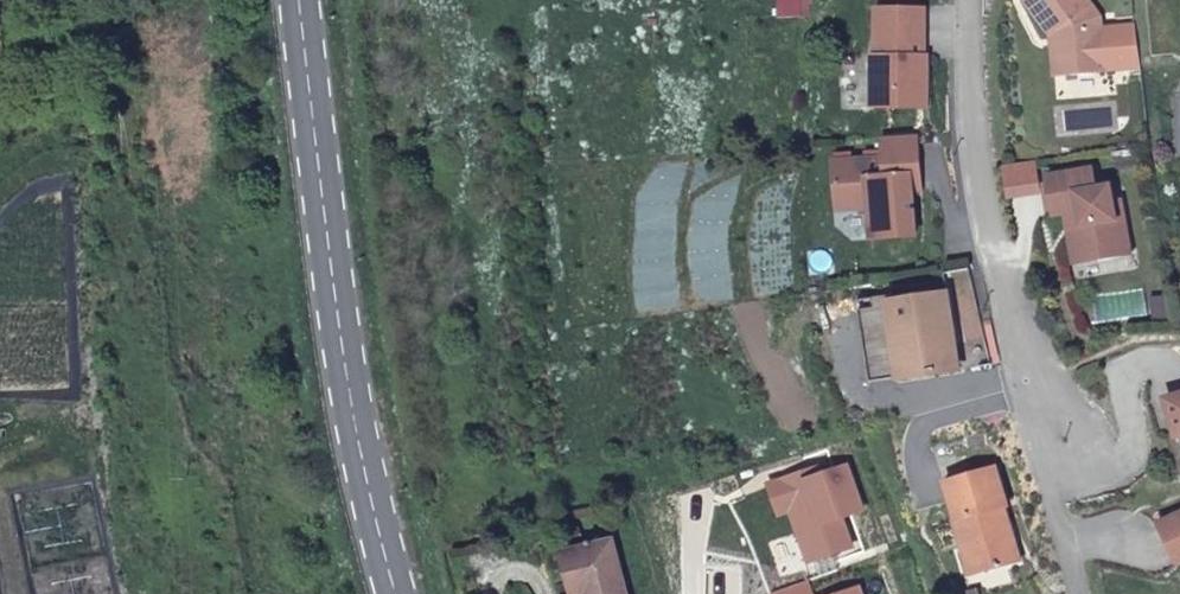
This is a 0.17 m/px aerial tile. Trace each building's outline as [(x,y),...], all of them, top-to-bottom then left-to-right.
[(1051,33),(1060,27),(1064,73),(1106,69),(1100,14),(1090,0),(1026,0),(1051,33)] [(878,54),(931,54),(930,6),(877,7),(878,54)] [(1060,27),(1051,33),(1056,74),(1064,73),(1060,27)] [(867,109),(930,109),(931,54),(878,54),(867,54),(867,109)] [(921,169),(918,135),(883,138),(885,152),(835,157),(838,187),(855,204),(870,202),(873,234),(917,231),(913,184),(912,170),(921,169)] [(1054,214),(1066,212),(1079,210),(1088,260),(1132,253),(1125,217),(1117,218),(1113,199),(1111,184),(1098,187),(1094,167),(1047,176),(1054,214)] [(922,184),(921,169),(912,170),(913,184),(922,184)] [(855,204),(838,187),(840,205),(855,204)] [(1121,198),(1113,199),(1117,218),(1125,217),(1121,198)] [(1079,210),(1066,212),(1075,263),(1088,260),(1079,210)] [(960,366),(948,290),(890,300),(902,375),(960,366)] [(1170,395),(1179,426),(1179,392),(1170,395)] [(975,572),(1017,560),(1001,507),(1008,505),(1011,504),(999,464),(948,480),(959,517),(957,518),(975,572)] [(1001,507),(1017,560),(1024,559),(1008,505),(1001,507)] [(1163,521),(1179,556),(1179,513),(1163,521)] [(554,593),(608,593),(594,546),(544,560),(554,593)]
